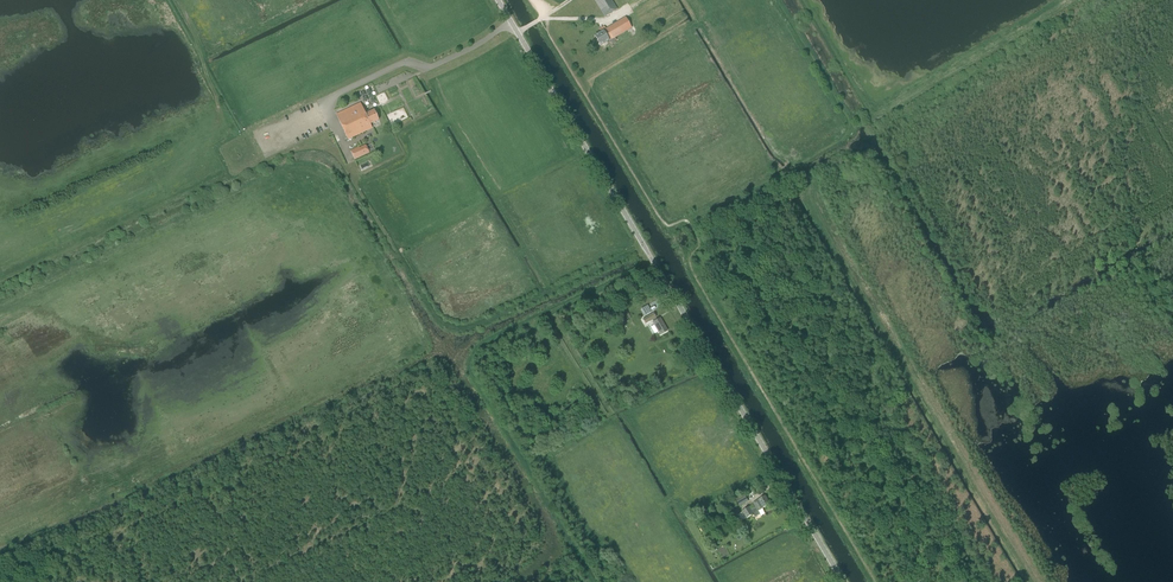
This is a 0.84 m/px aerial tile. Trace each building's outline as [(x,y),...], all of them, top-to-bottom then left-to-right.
[(605,17),(621,6),(617,0),(595,0),(605,17)] [(595,36),(601,46),(610,40),(612,45),(616,43),(613,38),(631,27),(626,18),(611,26),(606,29),(605,27),(600,30),(602,32),(595,36)] [(348,108),(360,133),(372,127),(370,124),(379,120),(374,110),(366,114),(361,103),(348,108)] [(336,114),(348,139),(360,133),(348,108),(336,114)] [(359,147),(350,151),(355,160),(369,153),(366,145),(360,148),(359,147)] [(645,318),(643,319),(646,324),(652,320),(654,322),(653,323),(661,335),(662,334),(667,331),(660,319),(658,320),(657,321),(656,318),(654,313),(653,313),(645,318)] [(748,501),(744,495),(736,500),(740,506),(748,501)] [(749,507),(742,512),(743,513),(746,517),(747,519),(754,514),(756,517),(760,515),(758,511),(760,510),(765,507),(770,504),(765,496),(760,499),(755,502),(753,503),(756,508),(751,510),(749,507)] [(742,507),(744,510),(750,506),(747,502),(744,504),(745,505),(742,507)]
